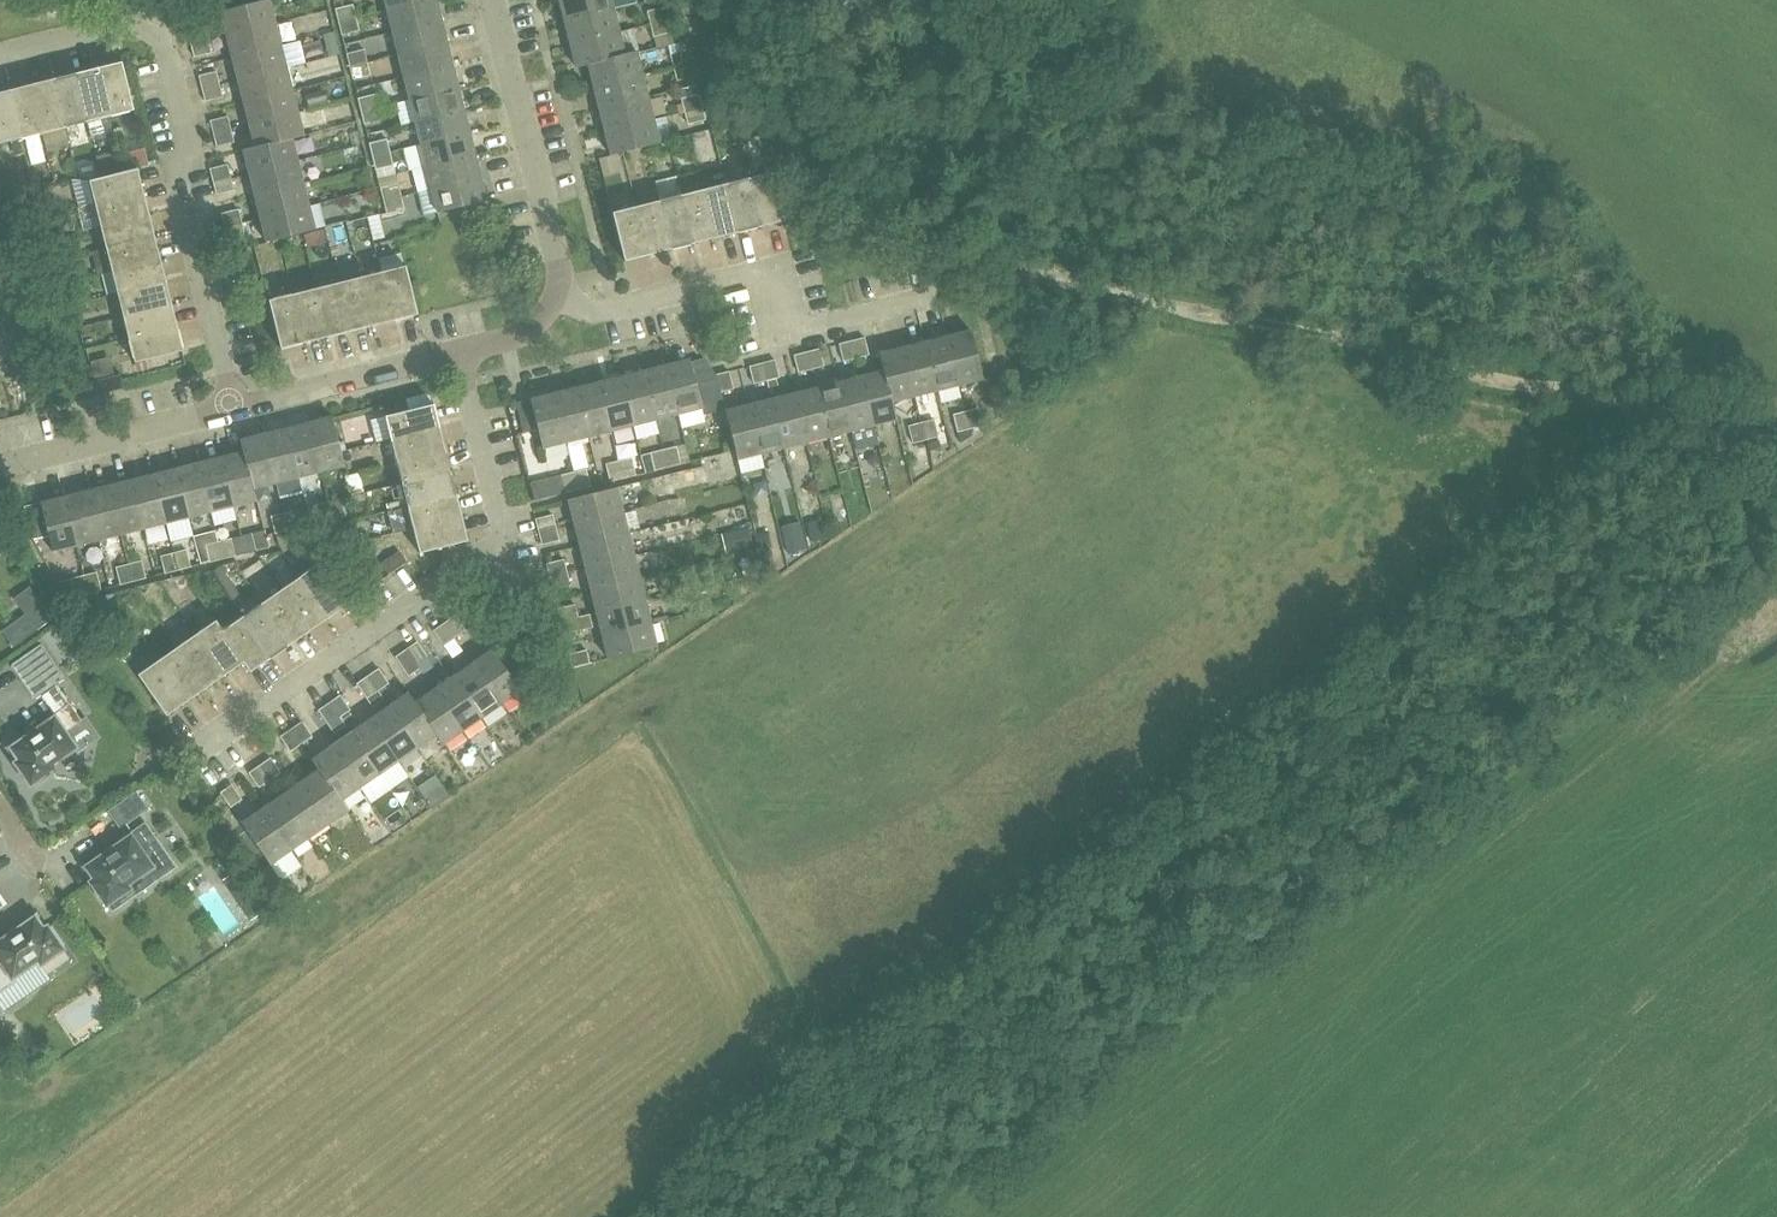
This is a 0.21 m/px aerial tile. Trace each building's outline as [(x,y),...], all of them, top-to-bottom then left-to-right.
[(223,11),(228,33),(276,22),(271,0),(265,0),(223,11)] [(388,8),(393,31),(442,19),(437,0),(420,0),(388,8)] [(613,0),(562,0),(567,21),(616,10),(613,0)] [(335,8),(338,21),(356,17),(353,4),(335,8)] [(670,19),(667,6),(647,10),(650,24),(670,19)] [(616,10),(567,21),(573,45),(621,33),(616,10)] [(360,30),(356,17),(338,21),(341,34),(360,30)] [(393,31),(399,53),(447,41),(442,19),(393,31)] [(673,32),(670,19),(650,24),(653,37),(673,32)] [(276,22),(228,33),(234,56),(282,44),(276,22)] [(188,31),(192,44),(209,39),(206,27),(188,31)] [(578,67),(590,64),(591,63),(626,52),(621,33),(573,45),(578,67)] [(209,39),(192,44),(195,56),(212,52),(209,39)] [(399,53),(405,76),(453,64),(447,41),(399,53)] [(287,67),(282,44),(234,56),(240,78),(287,67)] [(346,53),(350,66),(368,62),(364,49),(346,53)] [(595,86),(644,74),(638,49),(626,52),(591,63),(590,64),(595,86)] [(673,66),(692,62),(689,49),(670,53),(673,66)] [(99,67),(111,115),(135,109),(123,61),(99,67)] [(371,75),(368,62),(350,66),(353,79),(371,75)] [(692,62),(673,66),(676,80),(695,75),(692,62)] [(405,76),(410,99),(459,87),(453,64),(405,76)] [(89,121),(111,115),(99,67),(77,73),(89,121)] [(245,101),(293,90),(287,67),(240,78),(245,101)] [(220,83),(217,71),(200,75),(203,88),(220,83)] [(54,79),(66,127),(89,121),(77,73),(54,79)] [(601,108),(650,97),(644,74),(595,86),(601,108)] [(44,132),(66,127),(54,79),(32,84),(44,132)] [(220,83),(203,88),(206,100),(224,96),(220,83)] [(21,138),(44,132),(32,84),(9,90),(21,138)] [(465,110),(459,87),(410,99),(416,122),(465,110)] [(9,90),(0,92),(0,144),(21,138),(9,90)] [(293,90),(245,101),(251,124),(298,112),(293,90)] [(376,94),(358,98),(361,111),(379,107),(376,94)] [(686,100),(688,110),(703,107),(700,96),(686,100)] [(650,97),(601,108),(606,130),(655,118),(650,97)] [(379,107),(361,111),(364,124),(382,120),(379,107)] [(691,120),(705,117),(703,107),(688,110),(691,120)] [(416,122),(422,144),(470,132),(465,110),(416,122)] [(304,134),(298,112),(251,124),(256,145),(293,137),(304,134)] [(229,115),(211,120),(215,132),(232,128),(229,115)] [(655,118),(606,130),(612,155),(661,143),(655,118)] [(760,131),(756,119),(738,123),(741,136),(760,131)] [(215,132),(218,145),(235,141),(232,128),(215,132)] [(476,155),(470,132),(422,144),(427,167),(476,155)] [(293,137),(256,145),(245,148),(251,172),(298,160),(293,137)] [(369,143),(373,156),(390,152),(387,139),(369,143)] [(390,152),(373,156),(375,168),(393,164),(390,152)] [(427,167),(433,190),(482,178),(476,155),(427,167)] [(298,160),(251,172),(256,195),(304,183),(298,160)] [(210,169),(214,181),(231,177),(228,164),(210,169)] [(96,204),(144,192),(138,168),(90,181),(96,204)] [(748,177),(761,227),(785,220),(772,171),(748,177)] [(214,181),(217,194),(234,190),(231,177),(214,181)] [(726,183),(739,232),(761,227),(748,177),(726,183)] [(487,200),(482,178),(433,190),(439,213),(487,200)] [(262,217),(309,206),(304,183),(256,195),(262,217)] [(402,197),(398,183),(381,187),(384,201),(402,197)] [(704,189),(716,238),(739,232),(726,183),(704,189)] [(694,244),(716,238),(704,189),(681,194),(694,244)] [(144,192),(96,204),(101,227),(150,214),(144,192)] [(659,200),(671,249),(694,244),(681,194),(659,200)] [(402,197),(384,201),(387,213),(405,209),(402,197)] [(636,206),(649,255),(671,249),(659,200),(636,206)] [(309,206),(262,217),(267,239),(315,228),(309,206)] [(649,255),(636,206),(612,212),(624,261),(649,255)] [(222,213),(225,226),(242,222),(239,209),(222,213)] [(150,214),(101,227),(107,249),(156,237),(150,214)] [(225,226),(228,239),(245,235),(242,222),(225,226)] [(323,229),(304,234),(307,248),(326,243),(323,229)] [(107,249),(113,271),(161,259),(156,237),(107,249)] [(118,294),(167,281),(161,259),(113,271),(118,294)] [(406,266),(382,272),(395,321),(418,314),(406,266)] [(395,321),(382,272),(360,277),(372,327),(395,321)] [(337,283),(350,332),(372,327),(360,277),(337,283)] [(118,294),(124,316),(173,304),(167,281),(118,294)] [(350,332),(337,283),(315,288),(327,338),(350,332)] [(327,338),(315,288),(293,294),(305,343),(327,338)] [(293,294),(269,299),(281,349),(305,343),(293,294)] [(173,304),(124,316),(129,338),(178,326),(173,304)] [(135,362),(184,350),(178,326),(129,338),(135,362)] [(971,330),(947,335),(960,385),(983,380),(971,330)] [(960,385),(947,335),(925,341),(937,391),(960,385)] [(866,337),(853,340),(857,357),(870,354),(866,337)] [(853,340),(840,343),(844,361),(857,357),(853,340)] [(902,346),(915,396),(937,391),(925,341),(902,346)] [(915,396),(902,346),(880,352),(896,420),(898,419),(893,402),(915,396)] [(820,348),(807,352),(811,369),(824,366),(820,348)] [(811,369),(807,352),(794,355),(799,372),(811,369)] [(883,370),(862,376),(874,425),(896,420),(880,352),(878,352),(883,370)] [(111,357),(91,362),(92,368),(95,380),(116,375),(111,357)] [(705,415),(726,409),(720,392),(716,375),(696,379),(691,359),(667,365),(679,413),(703,408),(705,415)] [(775,360),(762,363),(767,380),(779,377),(775,360)] [(762,363),(750,366),(754,383),(767,380),(762,363)] [(644,371),(656,419),(679,413),(667,365),(644,371)] [(622,377),(634,425),(656,419),(644,371),(622,377)] [(716,375),(720,392),(733,389),(729,371),(716,375)] [(97,395),(124,388),(121,374),(116,375),(95,380),(94,381),(97,395)] [(874,425),(862,376),(839,381),(852,431),(874,425)] [(599,382),(611,430),(634,425),(622,377),(599,382)] [(817,387),(829,436),(852,431),(839,381),(817,387)] [(611,430),(599,382),(576,388),(588,436),(611,430)] [(829,436),(817,387),(794,392),(807,442),(829,436)] [(554,394),(566,442),(588,436),(576,388),(554,394)] [(772,398),(784,447),(807,442),(794,392),(772,398)] [(566,442),(554,394),(531,399),(543,447),(566,442)] [(784,447),(772,398),(749,404),(761,453),(784,447)] [(440,427),(434,403),(385,416),(391,439),(440,427)] [(726,409),(735,449),(738,459),(761,453),(749,404),(726,409)] [(975,409),(966,411),(970,427),(979,424),(975,409)] [(970,427),(966,411),(954,414),(958,429),(970,427)] [(345,465),(336,428),(333,417),(309,424),(321,471),(345,465)] [(933,420),(923,423),(926,437),(936,434),(933,420)] [(916,439),(926,437),(923,423),(913,425),(916,439)] [(288,429),(300,476),(321,471),(309,424),(288,429)] [(440,427),(391,439),(397,462),(445,450),(440,427)] [(266,435),(278,482),(300,476),(288,429),(266,435)] [(247,450),(255,488),(278,482),(266,435),(244,440),(247,450)] [(664,449),(669,466),(681,463),(677,446),(664,449)] [(669,466),(664,449),(650,452),(654,470),(669,466)] [(255,488),(247,450),(224,456),(236,505),(258,499),(255,488)] [(445,450),(397,462),(402,484),(451,471),(445,450)] [(236,505),(224,456),(201,461),(213,510),(236,505)] [(624,478),(636,474),(632,457),(619,460),(624,478)] [(605,463),(610,481),(624,478),(619,460),(605,463)] [(178,467),(191,516),(213,510),(201,461),(178,467)] [(191,516),(178,467),(155,473),(168,522),(191,516)] [(579,489),(591,486),(587,468),(574,471),(579,489)] [(457,494),(451,471),(402,484),(408,507),(457,494)] [(579,489),(574,471),(560,475),(565,492),(579,489)] [(133,479),(145,528),(168,522),(155,473),(133,479)] [(110,484),(122,533),(145,528),(133,479),(110,484)] [(122,533),(110,484),(87,490),(99,539),(122,533)] [(575,522),(623,510),(617,487),(569,499),(575,522)] [(87,490),(64,496),(76,545),(99,539),(87,490)] [(414,529),(462,517),(457,494),(408,507),(414,529)] [(41,502),(53,551),(76,545),(64,496),(41,502)] [(329,501),(333,517),(345,514),(341,498),(329,501)] [(319,520),(333,517),(329,501),(315,504),(319,520)] [(297,509),(284,512),(288,528),(300,525),(297,509)] [(623,510),(575,522),(581,545),(629,532),(623,510)] [(275,532),(288,528),(284,512),(271,516),(275,532)] [(539,531),(556,527),(553,514),(536,519),(539,531)] [(414,529),(420,552),(468,540),(462,517),(414,529)] [(824,520),(808,524),(813,542),(828,539),(824,520)] [(800,522),(781,526),(788,554),(807,550),(800,522)] [(556,527),(539,531),(542,544),(559,540),(556,527)] [(353,528),(342,531),(346,544),(357,542),(354,532),(353,528)] [(265,529),(252,533),(256,550),(270,547),(265,529)] [(769,529),(755,532),(759,550),(773,547),(769,529)] [(294,530),(284,537),(291,547),(301,540),(294,530)] [(361,530),(354,532),(357,542),(364,540),(361,530)] [(586,567),(634,555),(629,532),(581,545),(586,567)] [(341,534),(331,536),(334,547),(344,544),(341,534)] [(233,537),(220,541),(224,558),(237,555),(233,537)] [(211,561),(224,558),(220,541),(207,544),(211,561)] [(188,549),(175,552),(179,569),(192,566),(188,549)] [(380,563),(389,576),(404,565),(407,562),(400,550),(380,563)] [(166,572),(179,569),(175,552),(162,555),(166,572)] [(592,590),(640,577),(634,555),(586,567),(592,590)] [(564,559),(547,563),(550,576),(567,572),(564,559)] [(143,560),(130,563),(134,581),(147,578),(143,560)] [(319,562),(299,576),(328,617),(348,603),(319,562)] [(134,581),(130,563),(117,567),(121,584),(134,581)] [(238,609),(246,603),(220,566),(212,572),(238,609)] [(97,572),(85,575),(89,592),(101,589),(97,572)] [(567,572),(550,576),(553,589),(570,585),(567,572)] [(89,592),(85,575),(71,578),(75,595),(89,592)] [(309,631),(328,617),(299,576),(280,589),(309,631)] [(598,612),(646,600),(640,577),(592,590),(598,612)] [(261,603),(290,644),(309,631),(280,589),(261,603)] [(137,590),(121,600),(128,611),(144,600),(137,590)] [(92,607),(105,626),(125,612),(113,594),(92,607)] [(603,635),(651,623),(646,600),(598,612),(603,635)] [(271,657),(290,644),(261,603),(242,616),(271,657)] [(558,608),(561,621),(578,616),(575,604),(558,608)] [(455,615),(444,623),(455,637),(465,630),(455,615)] [(252,671),(271,657),(242,616),(224,629),(217,619),(217,620),(245,660),(244,660),(252,671)] [(561,621),(564,634),(582,630),(578,616),(561,621)] [(197,634),(225,674),(244,660),(245,660),(217,620),(197,634)] [(455,637),(444,623),(434,630),(444,645),(455,637)] [(651,623),(603,635),(609,658),(657,646),(651,623)] [(206,687),(225,674),(197,634),(178,647),(206,687)] [(417,641),(406,649),(417,664),(427,656),(417,641)] [(20,760),(16,763),(31,784),(53,769),(50,765),(76,747),(65,732),(82,721),(70,703),(69,703),(56,684),(65,678),(41,644),(11,665),(35,699),(41,694),(55,713),(35,727),(37,730),(11,748),(20,760)] [(167,714),(187,700),(159,660),(151,647),(130,661),(139,674),(167,714)] [(187,700),(206,687),(178,647),(159,660),(187,700)] [(493,648),(473,661),(502,703),(522,690),(493,648)] [(396,656),(406,671),(417,664),(406,649),(396,656)] [(587,650),(569,654),(573,667),(590,663),(587,650)] [(473,661),(454,675),(483,716),(502,703),(473,661)] [(389,683),(378,668),(368,676),(378,690),(389,683)] [(435,688),(464,730),(483,716),(454,675),(435,688)] [(368,676),(357,683),(367,698),(378,690),(368,676)] [(435,688),(416,701),(438,733),(437,734),(444,744),(464,730),(435,688)] [(418,747),(437,734),(438,733),(416,701),(410,691),(390,705),(418,747)] [(329,702),(340,717),(350,710),(340,695),(329,702)] [(340,717),(329,702),(319,710),(329,725),(340,717)] [(390,705),(370,719),(399,760),(418,747),(390,705)] [(370,719),(351,732),(380,773),(399,760),(370,719)] [(291,729),(302,743),(312,736),(302,721),(291,729)] [(302,743),(291,729),(281,736),(291,751),(302,743)] [(332,746),(360,787),(380,773),(351,732),(332,746)] [(312,759),(319,768),(342,799),(360,787),(332,746),(312,759)] [(271,757),(260,765),(270,779),(281,772),(271,757)] [(270,779),(260,765),(249,772),(259,787),(270,779)] [(319,768),(300,782),(329,824),(349,809),(342,799),(319,768)] [(280,795),(309,837),(329,824),(300,782),(280,795)] [(232,784),(221,792),(231,807),(242,799),(232,784)] [(120,828),(121,828),(119,825),(124,822),(126,825),(149,809),(137,791),(108,811),(120,828)] [(280,795),(261,809),(290,851),(309,837),(280,795)] [(271,864),(290,851),(261,809),(242,822),(271,864)] [(113,849),(103,855),(87,867),(96,879),(92,881),(112,911),(134,896),(132,894),(135,892),(132,888),(130,890),(126,884),(149,868),(157,880),(177,867),(145,822),(111,846),(113,849)] [(260,899),(244,910),(252,921),(268,910),(260,899)] [(63,948),(62,947),(49,929),(47,927),(44,929),(35,917),(19,928),(17,930),(9,935),(7,932),(0,937),(0,1005),(21,990),(16,983),(12,977),(38,960),(41,963),(47,973),(69,957),(63,948)]
